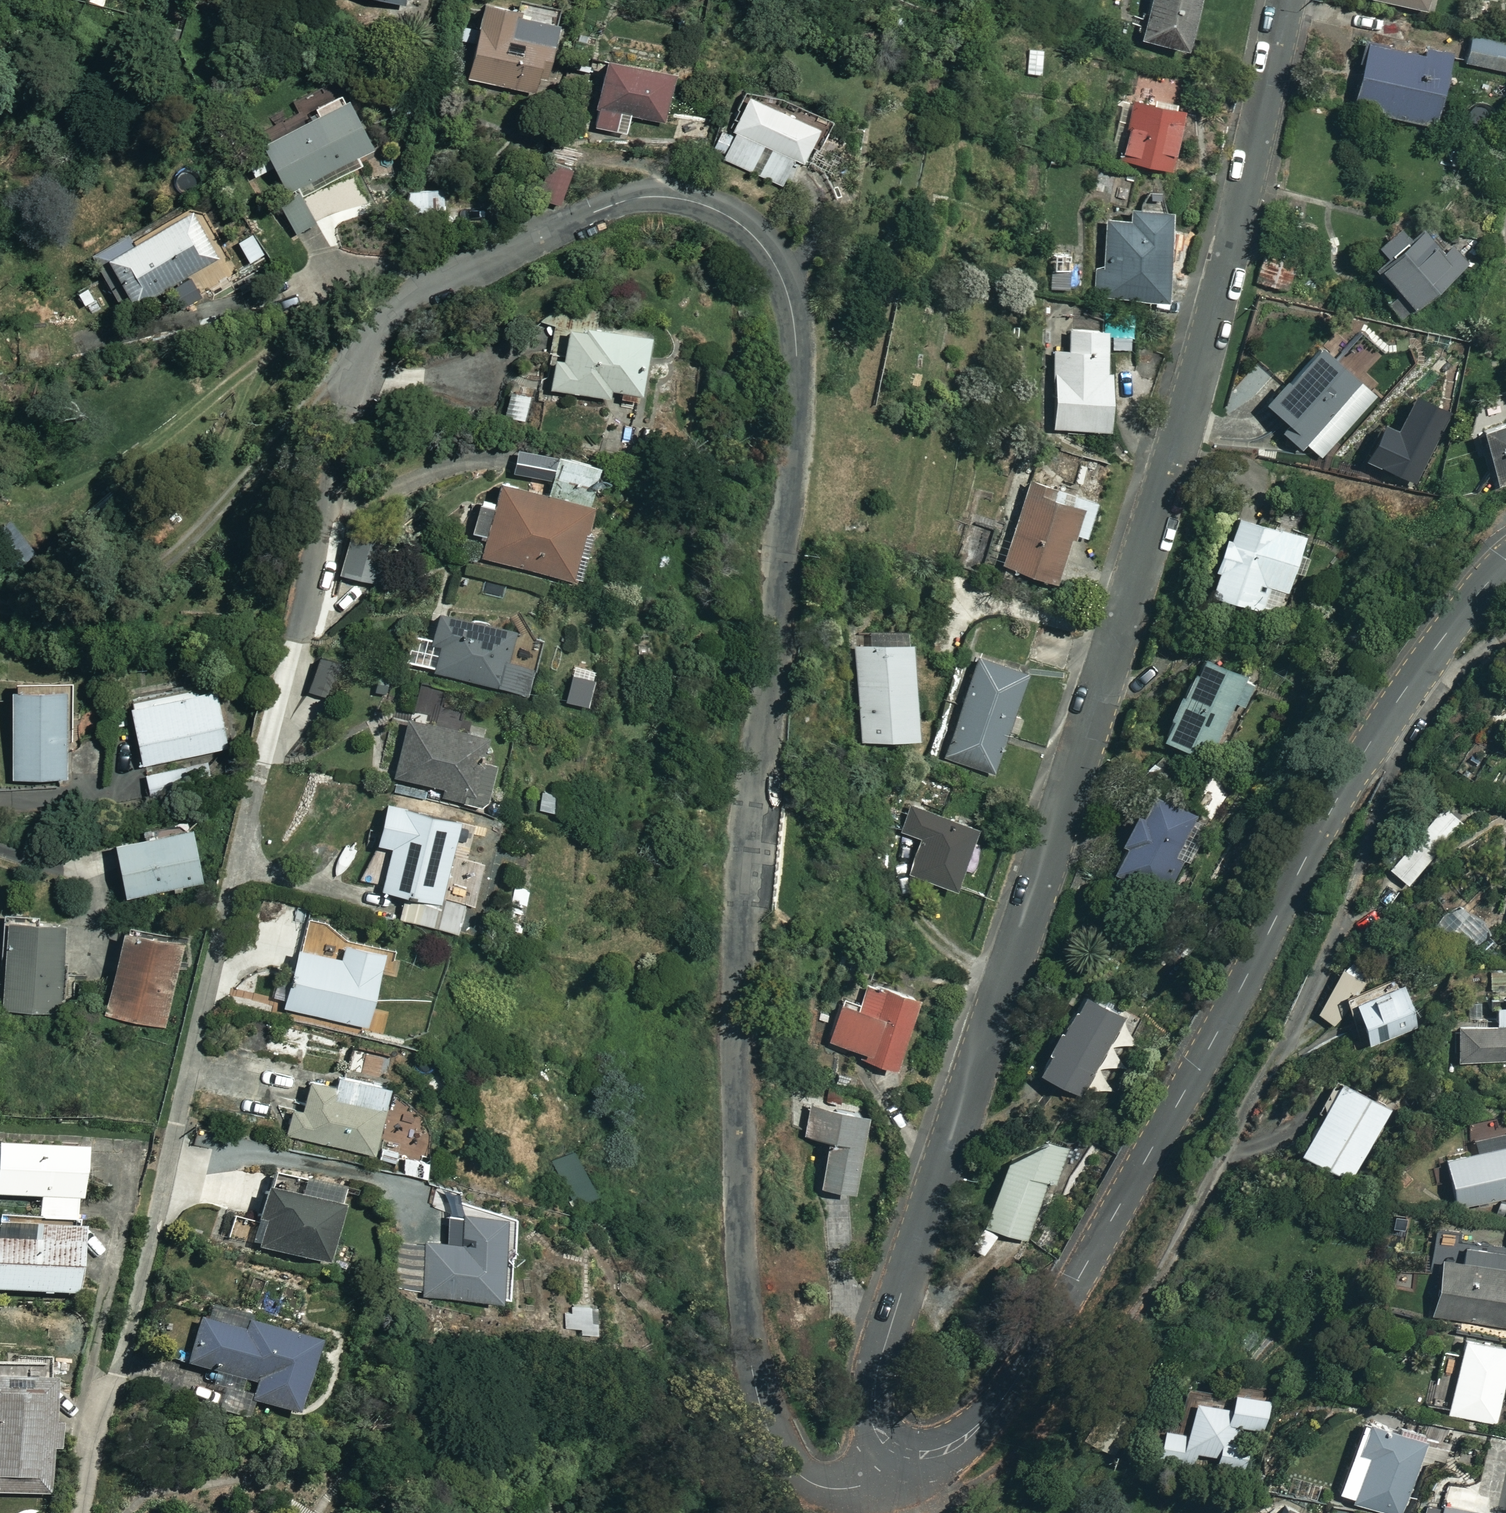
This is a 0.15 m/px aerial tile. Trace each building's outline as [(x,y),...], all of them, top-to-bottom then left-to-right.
[(477,0),(468,0),(450,73),(531,93),(550,18),(477,0)] [(1137,39),(1175,46),(1182,0),(1143,0),(1137,39)] [(1422,8),(1424,0),(1376,0),(1422,8)] [(1465,35),(1459,61),(1505,72),(1505,44),(1465,35)] [(1358,41),(1344,107),(1429,125),(1445,51),(1420,46),(1419,53),(1358,41)] [(669,70),(591,56),(582,106),(594,108),(590,127),(625,133),(629,116),(660,122),(669,70)] [(365,149),(335,91),(306,105),(310,114),(238,152),(251,177),(269,167),(282,192),(365,149)] [(739,94),(712,153),(777,183),(789,157),(795,160),(816,113),(780,96),(774,110),(739,94)] [(1175,106),(1128,97),(1117,158),(1164,167),(1175,106)] [(568,166),(531,156),(520,194),(558,204),(568,166)] [(314,220),(291,187),(271,201),(294,234),(314,220)] [(442,223),(442,187),(401,188),(402,224),(442,223)] [(177,291),(196,282),(190,269),(214,256),(202,233),(198,235),(182,203),(92,249),(121,304),(170,278),(177,291)] [(1165,210),(1104,205),(1098,294),(1159,298),(1165,210)] [(1432,254),(1405,225),(1365,263),(1410,310),(1462,261),(1444,243),(1432,254)] [(1254,282),(1287,291),(1291,277),(1297,278),(1303,257),(1265,246),(1254,282)] [(1105,316),(1105,333),(1112,334),(1112,348),(1130,349),(1131,317),(1105,316)] [(644,335),(553,321),(543,387),(634,400),(644,335)] [(1103,327),(1065,326),(1065,348),(1049,348),(1048,425),(1102,426),(1103,327)] [(1372,397),(1311,344),(1260,404),(1281,422),(1276,428),(1316,462),(1372,397)] [(1471,429),(1490,486),(1505,481),(1505,417),(1471,429)] [(1093,498),(1024,480),(1001,565),(1047,578),(1060,531),(1082,537),(1093,498)] [(580,501),(492,481),(485,509),(471,506),(466,529),(480,532),(474,556),(572,578),(577,554),(569,552),(580,501)] [(1302,534),(1221,512),(1199,593),(1261,610),(1267,586),(1287,591),(1302,534)] [(383,548),(342,538),(334,572),(374,582),(383,548)] [(531,633),(431,609),(424,637),(413,634),(406,663),(517,690),(531,633)] [(907,735),(900,627),(865,629),(866,642),(851,643),(857,738),(907,735)] [(1253,682),(1188,652),(1151,733),(1205,758),(1231,700),(1242,706),(1253,682)] [(1017,666),(970,654),(943,758),(990,770),(1017,666)] [(342,669),(317,660),(307,690),(331,699),(342,669)] [(594,669),(570,663),(561,699),(584,705),(594,669)] [(64,676),(6,679),(10,775),(68,773),(64,676)] [(215,686),(129,702),(140,763),(226,747),(215,686)] [(481,731),(402,713),(389,770),(441,782),(439,792),(480,801),(489,759),(475,756),(481,731)] [(179,794),(173,767),(145,773),(151,800),(179,794)] [(1201,820),(1142,790),(1131,811),(1124,807),(1107,842),(1114,846),(1103,869),(1163,898),(1181,861),(1188,865),(1198,844),(1191,841),(1201,820)] [(456,810),(381,794),(372,834),(389,838),(380,882),(402,887),(397,914),(455,927),(461,898),(438,893),(456,810)] [(1462,821),(1439,802),(1384,867),(1407,887),(1462,821)] [(966,821),(907,805),(899,831),(918,836),(908,873),(949,885),(966,821)] [(198,872),(186,814),(109,830),(120,888),(198,872)] [(57,907),(1,907),(2,1008),(58,1008),(57,907)] [(1484,927),(1462,911),(1449,928),(1471,944),(1484,927)] [(178,931),(118,921),(103,1013),(164,1022),(178,931)] [(389,978),(396,979),(399,958),(392,957),(395,945),(338,935),(339,928),(296,921),(278,1017),(386,1036),(391,1013),(368,1009),(372,987),(387,989),(389,978)] [(910,983),(868,973),(861,1000),(835,994),(826,1034),(863,1043),(861,1054),(892,1061),(910,983)] [(1412,1026),(1397,980),(1342,998),(1357,1044),(1412,1026)] [(1144,1026),(1068,991),(1033,1068),(1108,1103),(1144,1026)] [(1496,991),(1496,1003),(1487,1004),(1488,1022),(1449,1023),(1450,1060),(1505,1059),(1505,991),(1496,991)] [(333,1066),(331,1076),(306,1071),(300,1102),(291,1100),(284,1131),(373,1149),(388,1077),(333,1066)] [(1385,1106),(1327,1077),(1291,1150),(1348,1179),(1385,1106)] [(860,1099),(805,1093),(801,1128),(823,1131),(817,1178),(850,1182),(860,1099)] [(1027,1238),(1045,1193),(1041,1191),(1046,1178),(1051,1180),(1067,1141),(1016,1119),(975,1216),(1027,1238)] [(1468,1138),(1471,1151),(1440,1157),(1450,1207),(1505,1195),(1505,1131),(1468,1138)] [(0,1137),(0,1192),(37,1192),(37,1215),(25,1215),(24,1234),(0,1234),(0,1288),(75,1289),(77,1138),(0,1137)] [(597,1189),(573,1146),(548,1159),(572,1203),(597,1189)] [(335,1182),(266,1170),(252,1246),(321,1258),(335,1182)] [(495,1199),(458,1201),(459,1234),(421,1236),(422,1247),(400,1248),(402,1291),(499,1287),(495,1199)] [(1500,1251),(1503,1232),(1437,1222),(1423,1314),(1505,1326),(1505,1252),(1500,1251)] [(239,1324),(194,1315),(184,1361),(253,1376),(248,1398),(293,1408),(310,1331),(241,1316),(239,1324)] [(1433,1350),(1424,1404),(1444,1407),(1443,1412),(1494,1421),(1505,1347),(1505,1344),(1456,1336),(1453,1354),(1433,1350)] [(47,1355),(0,1355),(0,1490),(47,1490),(47,1355)] [(1152,1441),(1244,1465),(1250,1446),(1235,1442),(1239,1427),(1261,1433),(1272,1392),(1229,1381),(1225,1397),(1187,1387),(1178,1421),(1159,1416),(1152,1441)] [(1420,1433),(1357,1414),(1333,1492),(1396,1511),(1420,1433)] [(1461,1433),(1452,1472),(1480,1479),(1476,1495),(1498,1500),(1505,1463),(1505,1444),(1461,1433)] [(1280,1495),(1272,1512),(1317,1512),(1280,1495)] [(1440,1497),(1435,1512),(1491,1512),(1492,1510),(1440,1497)]
